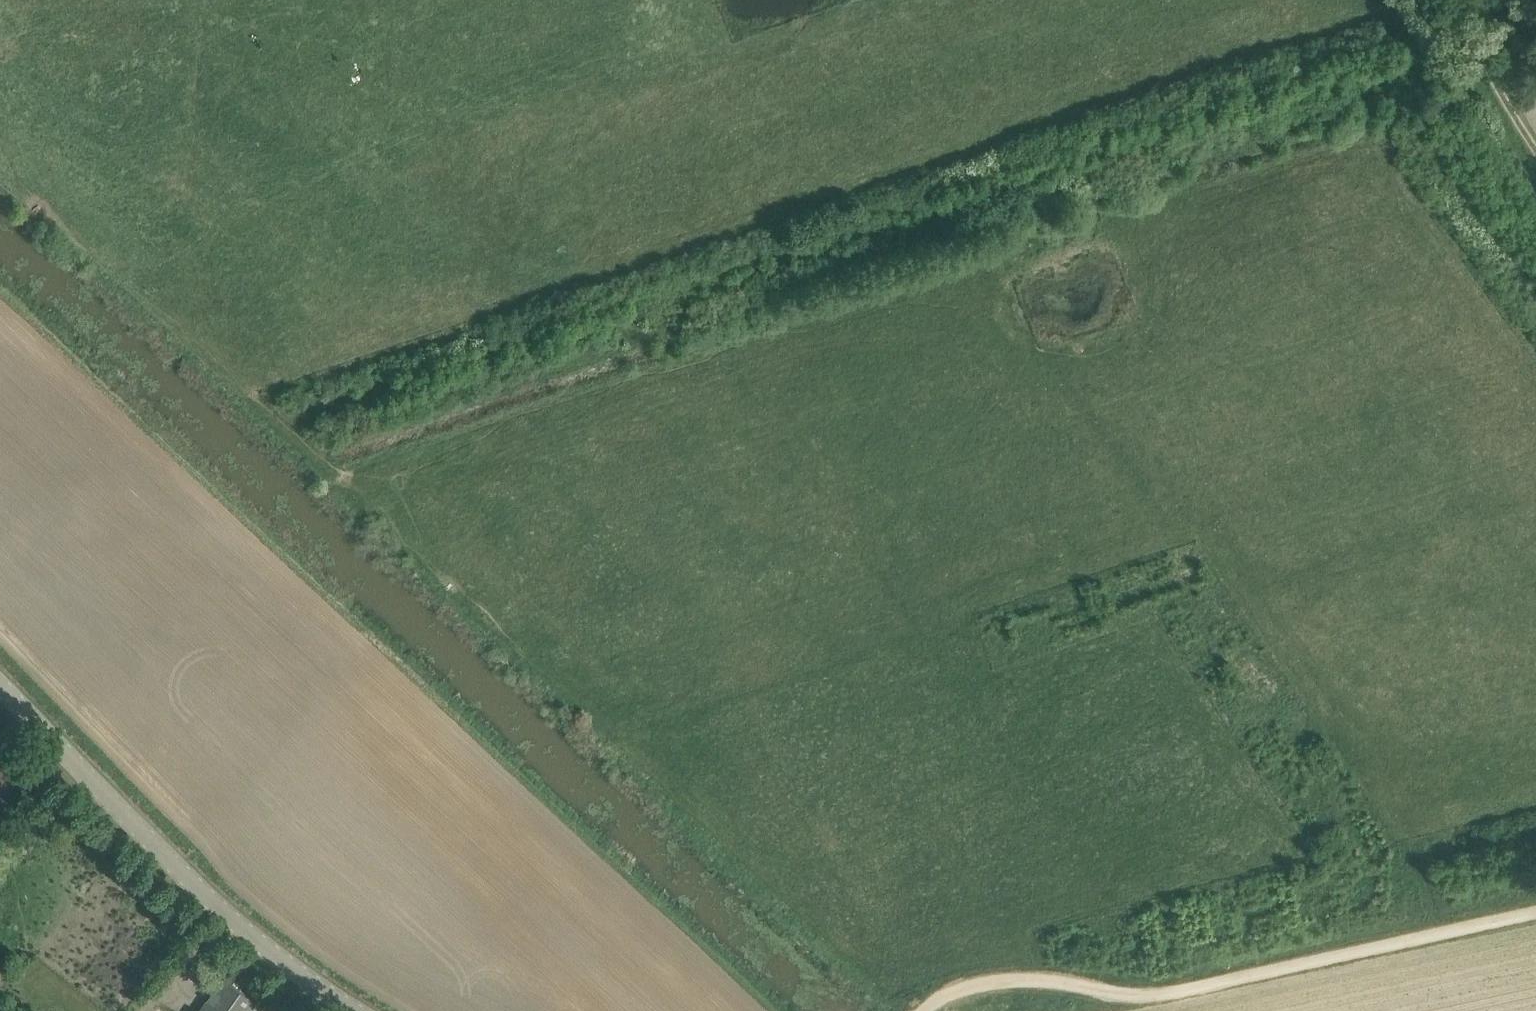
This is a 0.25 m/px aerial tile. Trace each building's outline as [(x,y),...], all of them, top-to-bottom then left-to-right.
[(213,994),(200,1010),(249,1010),(257,1000),(224,977),(213,994)]
